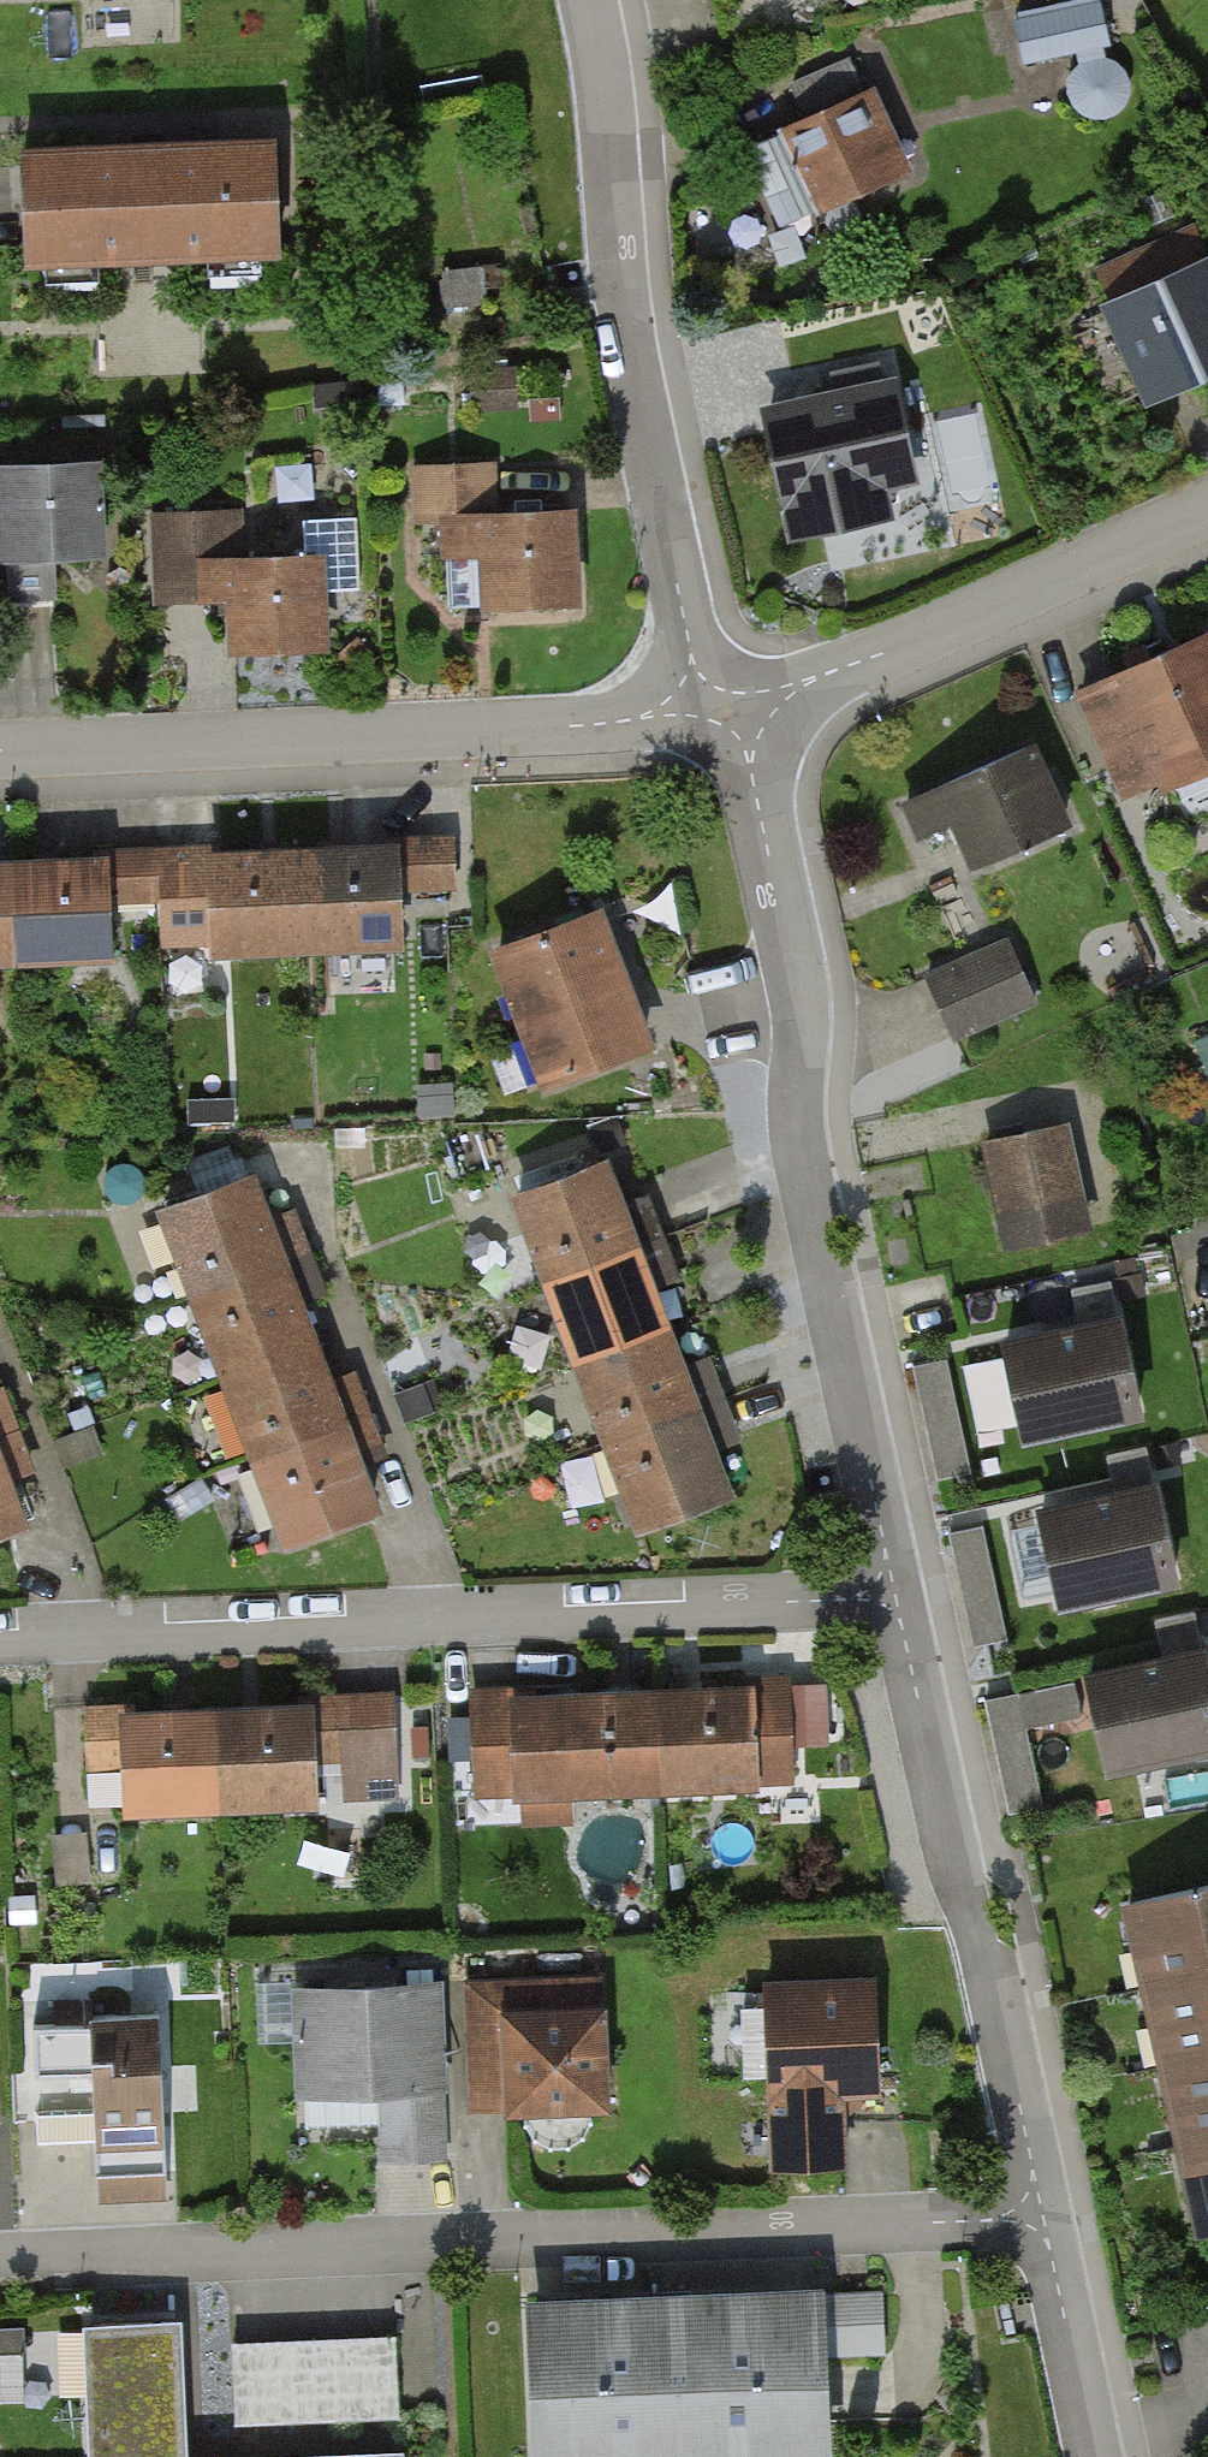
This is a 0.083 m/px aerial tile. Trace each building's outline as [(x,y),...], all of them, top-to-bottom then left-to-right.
[(1024,62),(1070,57),(1076,115),(1123,110),(1112,0),(1072,0),(1018,6),(1024,62)] [(866,81),(741,136),(780,224),(905,169),(866,81)] [(258,136),(5,147),(10,268),(264,257),(258,136)] [(1092,300),(1138,402),(1207,371),(1207,252),(1207,249),(1092,300)] [(513,358),(467,363),(472,413),(518,408),(513,358)] [(894,381),(755,412),(784,543),(891,520),(885,494),(917,487),(894,381)] [(0,461),(0,606),(47,604),(45,555),(96,553),(92,458),(0,461)] [(491,510),(488,461),(404,465),(406,520),(430,519),(432,557),(466,556),(469,610),(567,606),(563,507),(491,510)] [(233,508),(144,512),(148,601),(214,598),(216,653),(314,649),(312,595),(311,550),(293,551),(235,553),(233,508)] [(292,515),(293,551),(311,550),(312,595),(357,593),(355,513),(292,515)] [(1069,692),(1119,808),(1207,770),(1207,640),(1205,633),(1069,692)] [(1025,749),(893,807),(910,846),(944,831),(961,868),(1058,826),(1025,749)] [(400,846),(316,849),(320,956),(404,952),(400,846)] [(316,849),(207,853),(211,960),(320,956),(316,849)] [(109,861),(30,864),(33,963),(112,960),(109,861)] [(0,865),(0,964),(33,963),(30,864),(0,865)] [(591,912),(481,951),(534,1098),(644,1059),(591,912)] [(997,947),(919,982),(949,1049),(1027,1014),(997,947)] [(1065,1130),(975,1148),(997,1254),(1087,1236),(1065,1130)] [(520,1188),(641,1524),(725,1494),(706,1443),(694,1409),(679,1366),(663,1323),(649,1285),(632,1238),(617,1196),(603,1158),(520,1188)] [(164,1203),(284,1534),(373,1502),(356,1457),(342,1416),(326,1373),(311,1331),(295,1287),(280,1245),(265,1204),(253,1171),(164,1203)] [(1114,1315),(979,1343),(1003,1458),(1139,1429),(1114,1315)] [(949,1363),(914,1370),(937,1483),(972,1476),(949,1363)] [(22,1523),(4,1471),(0,1461),(0,1531),(22,1523)] [(1153,1481),(1017,1511),(1042,1627),(1178,1598),(1153,1481)] [(985,1530),(951,1537),(974,1650),(1008,1643),(985,1530)] [(1089,1678),(1109,1784),(1207,1765),(1207,1681),(1203,1656),(1089,1678)] [(1077,1686),(986,1704),(1010,1818),(1044,1810),(1028,1733),(1085,1721),(1077,1686)] [(606,1697),(475,1702),(478,1791),(790,1778),(787,1690),(707,1693),(606,1697)] [(159,1712),(96,1714),(98,1768),(129,1767),(131,1805),(312,1798),(310,1757),(348,1756),(349,1796),(402,1794),(398,1702),(271,1707),(159,1712)] [(1201,2231),(1207,2230),(1207,1887),(1131,1903),(1201,2231)] [(867,1980),(749,1984),(757,2176),(834,2173),(831,2098),(872,2097),(867,1980)] [(596,1981),(456,1987),(461,2124),(602,2118),(596,1981)] [(432,1992),(282,1998),(287,2105),(369,2102),(371,2169),(439,2166),(432,1992)] [(158,2024),(23,2029),(28,2145),(85,2143),(88,2208),(165,2205),(158,2024)] [(829,2291),(834,2404),(890,2401),(884,2288),(829,2291)] [(515,2310),(521,2456),(815,2456),(809,2298),(515,2310)] [(99,2456),(172,2456),(168,2359),(167,2329),(94,2332),(99,2456)] [(393,2343),(228,2350),(232,2435),(397,2428),(393,2343)]
